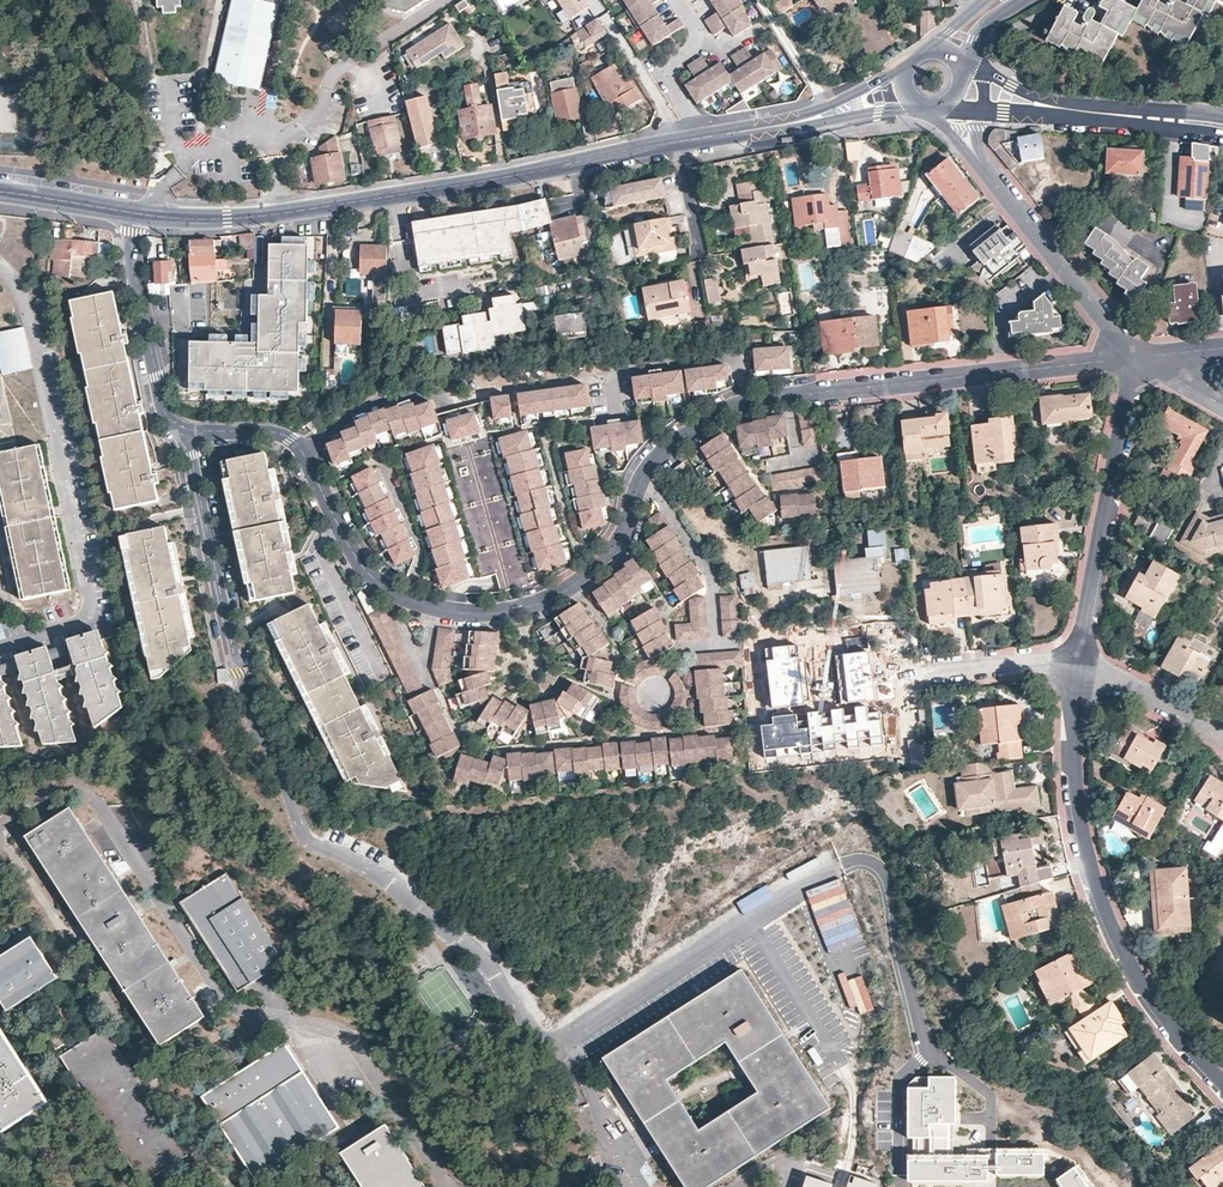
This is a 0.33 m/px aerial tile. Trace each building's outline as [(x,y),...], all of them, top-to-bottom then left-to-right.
[(278,4),(259,0),(233,0),(215,80),(242,86),(249,56),(267,60),(278,4)] [(389,8),(407,12),(427,0),(383,0),(389,8)] [(563,6),(571,19),(578,14),(590,7),(585,0),(560,0),(563,6)] [(630,9),(645,0),(624,0),(630,9)] [(643,27),(660,17),(656,11),(653,5),(661,0),(645,0),(630,9),(628,10),(639,29),(643,27)] [(712,1),(715,7),(719,12),(707,20),(712,28),(740,9),(744,6),(740,0),(714,0),(712,1)] [(793,6),(788,0),(780,0),(775,4),(783,13),(793,6)] [(857,0),(817,0),(818,2),(819,3),(820,4),(820,5),(822,7),(823,8),(827,11),(831,12),(835,13),(840,13),(842,12),(853,7),(854,6),(856,5),(859,3),(857,0)] [(1210,2),(1215,4),(1216,0),(1217,0),(1143,0),(1137,10),(1118,0),(1104,0),(1103,2),(1096,15),(1095,12),(1092,11),(1089,11),(1087,13),(1086,17),(1067,7),(1066,7),(1065,7),(1065,8),(1048,39),(1100,67),(1125,22),(1130,24),(1132,20),(1185,48),(1210,2)] [(740,9),(712,28),(716,34),(728,26),(731,32),(735,37),(751,26),(740,9)] [(922,40),(938,26),(938,11),(922,11),(922,40)] [(660,17),(643,27),(653,43),(684,24),(681,19),(666,27),(664,23),(660,17)] [(608,41),(595,21),(578,32),(591,52),(608,41)] [(449,24),(404,51),(415,68),(439,54),(442,59),(463,47),(449,24)] [(537,49),(533,42),(519,49),(523,56),(536,49),(537,49)] [(746,46),(739,51),(760,79),(777,66),(775,63),(780,59),(771,47),(763,53),(756,59),(746,46)] [(542,61),(536,49),(523,56),(527,65),(529,70),(542,61)] [(730,74),(732,76),(743,91),(760,79),(739,51),(731,57),(738,68),(734,71),(730,74)] [(696,60),(716,88),(732,76),(730,74),(721,61),(715,65),(711,68),(701,55),(696,60)] [(242,86),(260,90),(267,60),(249,56),(242,86)] [(595,66),(590,58),(580,65),(582,74),(595,66)] [(685,85),(698,101),(716,88),(696,60),(688,65),(693,73),(696,77),(690,82),(685,85)] [(624,78),(615,64),(614,64),(613,64),(592,77),(608,103),(616,115),(620,113),(643,99),(628,76),(624,78)] [(503,121),(504,130),(526,127),(538,125),(537,112),(532,82),(521,84),(520,83),(510,84),(508,76),(497,77),(501,103),(503,121)] [(582,99),(580,87),(578,87),(575,76),(552,81),(554,92),(553,92),(559,123),(572,120),(583,117),(590,143),(600,141),(591,106),(589,97),(582,99)] [(494,122),(503,121),(501,103),(482,107),(478,85),(468,87),(472,108),(461,110),(467,138),(483,135),(496,133),(494,122)] [(407,101),(405,92),(394,99),(398,116),(410,114),(407,101)] [(410,114),(417,148),(429,145),(438,143),(428,96),(407,101),(410,114)] [(401,145),(394,116),(370,121),(376,150),(377,150),(401,145)] [(1017,141),(1017,134),(1001,133),(996,133),(993,135),(990,138),(989,142),(989,147),(993,152),(994,151),(1012,173),(1022,165),(1045,161),(1041,138),(1018,143),(1017,141)] [(343,180),(336,137),(319,148),(321,159),(313,161),(315,178),(317,184),(325,183),(343,180)] [(401,145),(377,150),(378,156),(389,154),(402,151),(401,145)] [(1141,176),(1143,152),(1135,151),(1107,149),(1106,173),(1141,176)] [(1204,210),(1207,163),(1207,162),(1206,162),(1196,161),(1193,161),(1193,159),(1180,157),(1179,172),(1182,172),(1182,182),(1170,181),(1168,202),(1178,202),(1179,197),(1185,197),(1184,208),(1185,209),(1204,210)] [(926,176),(942,195),(963,178),(954,167),(947,159),(926,176)] [(315,178),(313,161),(301,163),(303,179),(315,178)] [(901,194),(898,168),(882,170),(882,165),(875,166),(868,167),(870,183),(856,185),(858,201),(901,194)] [(963,178),(942,195),(958,215),(979,198),(971,189),(963,178)] [(634,184),(602,190),(605,208),(664,198),(661,180),(634,184)] [(760,180),(734,185),(736,194),(738,194),(761,190),(762,190),(760,180)] [(740,250),(751,248),(771,244),(762,191),(762,190),(761,190),(738,194),(738,198),(739,204),(729,206),(733,229),(747,226),(748,233),(750,240),(739,242),(740,250)] [(851,245),(846,210),(836,211),(835,205),(828,205),(827,193),(821,194),(792,198),(796,226),(797,226),(797,228),(805,227),(805,224),(813,223),(814,230),(825,229),(827,248),(851,245)] [(558,210),(575,208),(573,195),(556,197),(558,210)] [(548,197),(519,204),(523,229),(551,223),(553,222),(548,197)] [(457,216),(403,226),(410,267),(510,248),(507,233),(523,229),(519,204),(457,216)] [(582,253),(577,229),(585,228),(581,211),(573,213),(574,217),(561,220),(562,225),(552,228),(561,268),(575,264),(573,255),(582,253)] [(1156,227),(1157,228),(1158,215),(1158,213),(1150,213),(1150,222),(1149,223),(1156,227)] [(666,229),(665,219),(634,224),(639,256),(674,250),(672,237),(668,238),(667,232),(666,229)] [(639,256),(634,224),(630,225),(635,256),(639,256)] [(1000,229),(996,233),(1002,241),(980,257),(970,265),(972,267),(981,272),(979,275),(989,280),(1003,269),(1005,272),(1017,263),(1013,258),(1027,248),(1022,242),(1008,224),(1000,229)] [(970,244),(980,257),(1002,241),(996,233),(1000,229),(996,224),(970,244)] [(734,236),(748,233),(747,226),(733,229),(734,236)] [(897,230),(890,251),(905,258),(913,237),(897,230)] [(1139,280),(1148,267),(1136,260),(1129,265),(1120,259),(1122,256),(1111,249),(1113,246),(1104,240),(1105,237),(1095,230),(1084,245),(1095,253),(1093,255),(1102,262),(1099,265),(1109,272),(1107,275),(1117,283),(1116,285),(1119,288),(1125,292),(1124,294),(1134,302),(1145,284),(1139,280)] [(242,250),(255,249),(255,242),(255,233),(242,234),(242,235),(241,235),(242,250)] [(156,258),(156,237),(148,236),(149,258),(156,258)] [(913,237),(905,258),(916,262),(935,247),(913,237)] [(99,264),(100,242),(69,240),(64,240),(62,260),(55,259),(53,277),(71,278),(72,271),(83,272),(83,264),(87,264),(99,264)] [(191,243),(192,253),(192,254),(216,252),(216,243),(216,241),(208,242),(191,243)] [(259,345),(187,344),(186,388),(210,388),(209,393),(310,395),(311,364),(297,364),(298,349),(308,349),(309,307),(316,307),(316,291),(305,290),(305,277),(314,277),(315,265),(306,265),(306,243),(284,243),(284,250),(269,249),(268,300),(251,300),(250,316),(259,317),(259,345)] [(777,283),(771,244),(751,248),(740,250),(741,257),(742,264),(747,263),(749,275),(750,276),(751,276),(759,274),(761,285),(777,283)] [(386,311),(386,247),(371,247),(362,247),(362,263),(362,274),(376,274),(376,300),(372,300),(372,311),(386,311)] [(192,254),(195,284),(219,282),(218,271),(228,270),(227,260),(217,260),(216,252),(192,254)] [(611,273),(609,261),(601,262),(604,275),(609,274),(611,273)] [(170,282),(169,272),(173,271),(173,263),(163,263),(157,264),(158,285),(170,285),(170,282)] [(747,288),(761,285),(759,274),(751,276),(750,276),(749,275),(747,263),(742,264),(747,288)] [(720,298),(716,276),(703,278),(707,300),(720,298)] [(688,310),(682,281),(642,288),(648,317),(688,310)] [(1200,320),(1196,285),(1173,287),(1175,304),(1168,305),(1170,324),(1181,323),(1200,320)] [(122,319),(117,294),(74,303),(77,320),(75,320),(83,356),(85,355),(92,388),(89,388),(97,424),(99,423),(106,456),(104,456),(111,492),(113,491),(117,508),(160,499),(154,473),(138,396),(122,319)] [(466,324),(444,328),(448,355),(497,347),(495,335),(529,330),(526,315),(541,313),(539,301),(517,304),(515,296),(494,300),(495,307),(490,308),(491,312),(464,317),(466,324)] [(1062,332),(1059,317),(1053,317),(1052,306),(1047,300),(1044,296),(1018,315),(1019,324),(1010,325),(1010,326),(1011,339),(1037,336),(1061,334),(1061,333),(1062,333),(1062,332)] [(338,313),(363,314),(363,309),(333,308),(332,320),(331,336),(337,337),(338,313)] [(954,334),(951,308),(908,313),(912,346),(941,343),(948,342),(948,335),(954,334)] [(410,309),(410,320),(425,320),(425,309),(410,309)] [(337,344),(362,346),(363,314),(338,313),(337,337),(337,344)] [(585,334),(582,315),(572,317),(572,314),(558,316),(559,323),(555,323),(557,338),(558,338),(558,339),(559,338),(585,336),(585,335),(585,334)] [(878,346),(874,317),(821,323),(826,356),(847,354),(855,353),(854,349),(878,346)] [(707,320),(707,319),(693,321),(696,337),(710,334),(707,320)] [(724,331),(723,321),(711,321),(713,331),(724,331)] [(0,331),(0,359),(3,373),(34,367),(25,326),(0,331)] [(791,369),(789,347),(771,349),(773,371),(779,370),(791,369)] [(773,371),(771,349),(753,351),(754,360),(756,373),(773,371)] [(362,358),(361,374),(370,374),(371,361),(371,359),(362,358)] [(729,375),(726,361),(703,365),(707,386),(718,384),(717,378),(721,377),(729,375)] [(707,386),(703,365),(696,366),(686,367),(690,389),(707,386)] [(685,390),(681,368),(673,370),(665,371),(668,392),(685,390)] [(668,392),(665,371),(658,372),(651,373),(654,395),(655,402),(670,399),(668,392)] [(654,395),(651,373),(642,375),(634,376),(637,398),(654,395)] [(589,406),(586,384),(577,386),(569,387),(573,409),(589,406)] [(573,409),(569,387),(561,389),(552,390),(555,412),(573,409)] [(555,412),(552,390),(544,391),(535,393),(538,415),(555,412)] [(538,415),(535,393),(527,394),(518,396),(521,417),(538,415)] [(1092,415),(1089,395),(1076,396),(1075,395),(1066,396),(1039,399),(1042,427),(1059,425),(1066,424),(1065,419),(1091,416),(1092,416),(1092,415)] [(515,418),(512,397),(504,398),(495,400),(498,421),(515,418)] [(426,408),(418,410),(425,430),(441,425),(439,418),(434,405),(426,408)] [(425,430),(418,410),(417,406),(410,409),(403,411),(411,434),(411,435),(425,430)] [(394,411),(389,413),(395,432),(397,438),(411,434),(403,411),(402,408),(394,411)] [(395,432),(389,413),(388,410),(380,413),(372,416),(372,418),(378,437),(395,432)] [(1191,461),(1206,433),(1206,432),(1205,432),(1167,410),(1158,424),(1178,436),(1177,437),(1183,441),(1180,446),(1182,447),(1178,454),(1171,464),(1173,465),(1168,473),(1187,484),(1189,479),(1188,478),(1196,464),(1191,461)] [(815,413),(805,414),(798,415),(802,438),(803,447),(820,443),(815,413)] [(483,435),(477,414),(464,418),(469,439),(483,435)] [(904,422),(901,422),(905,452),(922,450),(922,449),(950,446),(947,414),(935,416),(935,418),(928,419),(922,420),(921,416),(903,418),(904,422)] [(791,437),(787,416),(775,417),(771,417),(768,418),(768,419),(773,440),(781,438),(791,437)] [(378,437),(372,418),(366,420),(358,423),(360,428),(367,448),(381,444),(378,437)] [(469,439),(464,418),(450,421),(452,432),(455,442),(469,439)] [(1012,461),(1010,433),(1012,432),(1011,418),(996,419),(989,420),(990,425),(972,427),(976,462),(977,463),(978,463),(995,461),(995,463),(1012,461)] [(631,421),(625,422),(629,443),(646,440),(642,419),(631,421)] [(773,440),(768,419),(754,421),(755,423),(759,447),(759,449),(769,447),(774,446),(773,440)] [(629,443),(625,422),(616,423),(610,425),(614,446),(616,453),(630,451),(629,443)] [(759,447),(755,423),(739,426),(738,427),(741,450),(759,447)] [(614,446),(610,425),(602,426),(594,428),(598,449),(614,446)] [(367,448),(360,428),(352,430),(344,433),(346,439),(351,454),(367,448)] [(532,440),(529,431),(502,438),(505,448),(507,457),(509,456),(534,450),(532,440)] [(731,441),(725,433),(709,443),(702,449),(710,460),(733,445),(731,441)] [(351,454),(346,439),(337,442),(330,444),(337,465),(353,460),(351,454)] [(737,452),(733,445),(710,460),(709,460),(717,473),(720,471),(729,465),(739,458),(740,458),(741,457),(737,452)] [(0,455),(0,491),(23,599),(70,588),(55,517),(40,446),(0,455)] [(436,448),(409,458),(412,467),(416,476),(440,468),(443,467),(439,457),(436,448)] [(534,450),(509,456),(512,467),(514,475),(541,468),(542,468),(539,459),(537,449),(534,450)] [(592,458),(590,449),(568,453),(571,470),(593,465),(592,458)] [(271,468),(268,451),(230,458),(233,476),(232,477),(242,528),(242,529),(282,521),(278,499),(283,498),(283,497),(281,489),(276,490),(271,468)] [(233,476),(230,458),(225,459),(228,478),(232,477),(233,476)] [(745,466),(739,458),(729,465),(720,471),(729,485),(749,472),(745,466)] [(884,489),(881,458),(853,461),(842,462),(845,493),(846,493),(861,492),(884,489)] [(689,467),(685,461),(676,469),(680,474),(689,467)] [(571,470),(574,484),(576,483),(600,479),(599,472),(597,464),(593,465),(571,470)] [(802,469),(769,475),(772,492),(827,482),(824,466),(802,469)] [(280,478),(277,467),(271,468),(276,490),(281,489),(282,489),(280,478)] [(443,476),(440,468),(416,476),(414,477),(418,487),(420,495),(420,496),(445,487),(445,486),(446,486),(443,476)] [(541,468),(514,475),(514,476),(516,485),(519,494),(520,494),(546,487),(544,477),(541,468)] [(378,478),(374,470),(355,480),(363,495),(381,486),(382,486),(378,478)] [(754,480),(749,472),(729,485),(738,499),(758,486),(754,480)] [(242,528),(232,477),(228,478),(225,478),(237,531),(242,529),(242,528)] [(605,487),(603,478),(600,479),(576,483),(579,498),(606,492),(605,487)] [(763,491),(760,485),(758,486),(738,499),(736,501),(744,513),(750,508),(767,497),(763,491)] [(385,494),(381,486),(363,495),(362,496),(370,510),(389,501),(385,494)] [(448,496),(445,487),(420,496),(423,504),(426,514),(450,505),(451,505),(448,496)] [(550,497),(547,487),(546,487),(520,494),(523,506),(525,515),(551,508),(552,508),(550,497)] [(730,488),(723,492),(729,502),(736,497),(730,488)] [(97,508),(93,490),(84,492),(88,510),(97,508)] [(606,492),(579,498),(582,512),(603,507),(609,506),(608,501),(606,492)] [(861,492),(846,493),(847,500),(862,498),(861,492)] [(818,517),(816,493),(805,494),(799,495),(801,517),(801,518),(818,517)] [(799,495),(799,494),(781,496),(784,519),(801,517),(799,495)] [(780,510),(770,495),(767,497),(750,508),(760,523),(780,510)] [(288,519),(284,497),(283,497),(283,498),(278,499),(282,521),(283,520),(288,519)] [(396,506),(392,499),(389,501),(370,510),(369,511),(375,524),(398,513),(399,513),(396,506)] [(454,515),(450,505),(426,514),(425,514),(428,523),(432,533),(456,524),(457,523),(454,515)] [(605,517),(603,507),(582,512),(581,512),(585,528),(606,524),(605,517)] [(553,518),(551,508),(525,515),(524,516),(526,527),(528,531),(529,536),(530,536),(556,529),(553,518)] [(1217,547),(1209,517),(1197,510),(1179,542),(1187,547),(1190,541),(1205,550),(1217,547)] [(670,525),(662,511),(650,518),(650,519),(650,520),(650,521),(649,523),(656,534),(670,525)] [(402,521),(398,513),(375,524),(374,525),(382,540),(386,538),(405,528),(402,521)] [(1214,516),(1209,517),(1217,547),(1222,545),(1222,514),(1214,516)] [(1147,531),(1152,523),(1140,516),(1138,520),(1135,525),(1147,531)] [(293,540),(288,519),(283,520),(287,542),(293,540)] [(287,542),(283,520),(282,521),(242,529),(254,581),(256,581),(260,599),(297,590),(294,573),(289,551),(294,550),(293,540),(287,542)] [(1148,539),(1163,548),(1174,528),(1159,520),(1148,539)] [(1057,568),(1054,544),(1058,544),(1056,523),(1021,527),(1026,572),(1042,570),(1044,572),(1045,572),(1048,572),(1050,572),(1051,567),(1057,568)] [(459,532),(456,524),(432,533),(431,533),(434,542),(438,551),(461,543),(463,542),(459,532)] [(171,542),(167,525),(138,531),(138,533),(131,535),(133,548),(131,549),(142,601),(182,593),(187,592),(186,587),(185,583),(180,583),(171,542)] [(674,530),(670,525),(656,534),(647,541),(654,552),(677,538),(678,536),(674,530)] [(410,537),(405,528),(386,538),(393,553),(412,544),(413,543),(410,537)] [(254,581),(242,529),(237,531),(248,583),(250,582),(254,581)] [(560,539),(557,529),(556,529),(530,536),(532,545),(535,554),(536,554),(562,547),(560,539)] [(133,548),(131,535),(125,536),(128,549),(131,549),(133,548)] [(681,544),(677,538),(654,552),(653,553),(661,565),(684,550),(685,550),(681,544)] [(185,583),(176,542),(176,541),(171,542),(180,583),(185,583)] [(1217,547),(1205,550),(1190,541),(1187,547),(1205,556),(1219,553),(1217,547)] [(465,554),(461,543),(438,551),(436,552),(439,561),(443,572),(465,564),(468,563),(465,554)] [(415,550),(412,544),(393,553),(392,554),(399,568),(419,558),(415,550)] [(1058,544),(1054,544),(1057,568),(1051,567),(1050,572),(1062,570),(1060,558),(1058,544)] [(566,555),(564,546),(562,547),(536,554),(539,566),(540,567),(541,573),(568,565),(569,565),(566,555)] [(812,581),(808,548),(766,552),(770,586),(812,581)] [(149,655),(153,654),(142,601),(131,549),(128,549),(126,550),(149,655)] [(881,592),(878,560),(886,560),(885,549),(865,551),(866,560),(834,563),(838,596),(859,594),(880,593),(881,592)] [(298,561),(295,550),(294,550),(289,551),(294,573),(300,571),(298,561)] [(688,557),(684,550),(661,565),(660,566),(668,577),(669,577),(691,562),(688,557)] [(653,580),(637,556),(632,559),(626,564),(628,567),(641,588),(653,580)] [(696,566),(692,562),(691,562),(669,577),(676,588),(699,575),(700,574),(696,566)] [(1157,616),(1178,576),(1154,563),(1149,572),(1141,568),(1128,593),(1125,598),(1157,616)] [(469,573),(465,564),(443,572),(440,573),(443,581),(446,590),(471,580),(469,573)] [(641,588),(628,567),(619,573),(615,576),(616,578),(630,599),(643,591),(641,588)] [(704,584),(699,575),(676,588),(674,590),(682,602),(706,587),(704,584)] [(754,587),(753,577),(740,579),(742,590),(750,589),(755,588),(754,587)] [(964,581),(967,617),(980,616),(979,610),(1006,607),(1002,577),(964,581)] [(630,599),(616,578),(611,581),(605,585),(606,586),(619,608),(631,600),(630,599)] [(260,598),(256,581),(254,581),(250,582),(254,600),(260,598)] [(953,619),(967,617),(964,581),(931,584),(931,590),(925,591),(928,618),(953,616),(953,619)] [(619,608),(606,586),(600,590),(595,594),(594,594),(609,616),(620,609),(619,608)] [(196,634),(187,592),(182,593),(191,635),(196,634)] [(191,635),(182,593),(142,601),(153,654),(149,655),(153,670),(168,666),(169,670),(188,653),(187,646),(193,645),(191,635)] [(739,620),(738,601),(737,598),(737,597),(736,596),(735,595),(720,596),(722,621),(739,620)] [(710,639),(706,597),(694,598),(690,601),(691,623),(675,624),(677,642),(710,639)] [(322,623),(312,602),(277,619),(286,636),(311,691),(347,673),(335,649),(340,647),(336,639),(331,641),(322,623)] [(585,609),(581,603),(580,604),(575,607),(555,619),(562,630),(588,614),(585,609)] [(659,613),(656,607),(631,621),(638,633),(662,620),(663,619),(659,613)] [(1007,613),(1006,607),(979,610),(980,616),(990,615),(1007,613)] [(427,692),(385,609),(384,608),(370,615),(405,685),(404,685),(412,700),(427,692)] [(590,618),(588,614),(562,630),(569,641),(570,640),(594,624),(590,618)] [(954,623),(953,619),(953,616),(928,618),(928,626),(947,624),(954,623)] [(286,636),(277,619),(270,623),(278,640),(286,636)] [(666,627),(662,620),(638,633),(637,634),(644,646),(667,633),(669,632),(666,627)] [(740,636),(739,620),(722,621),(723,638),(740,636)] [(337,638),(328,621),(322,623),(331,641),(336,639),(337,638)] [(599,629),(595,623),(594,624),(570,640),(576,651),(583,647),(602,634),(599,629)] [(450,666),(456,631),(455,631),(450,630),(446,629),(439,628),(433,669),(440,687),(456,681),(450,666)] [(97,630),(66,640),(76,670),(93,727),(120,708),(97,630)] [(501,633),(473,632),(472,632),(471,632),(470,645),(498,645),(500,645),(501,639),(501,633)] [(608,640),(603,633),(602,634),(583,647),(590,658),(611,644),(608,640)] [(672,640),(667,633),(644,646),(643,647),(650,660),(651,660),(652,659),(675,646),(672,640)] [(327,723),(311,691),(286,636),(278,640),(348,780),(353,777),(327,723)] [(1209,664),(1198,659),(1200,655),(1189,649),(1190,645),(1179,639),(1162,669),(1169,673),(1179,678),(1182,675),(1198,684),(1209,664)] [(470,645),(468,645),(467,657),(496,659),(497,660),(498,653),(498,645),(470,645)] [(15,655),(43,743),(74,741),(55,675),(46,646),(15,655)] [(798,646),(765,649),(772,709),(804,705),(803,701),(810,700),(805,661),(800,662),(798,646)] [(346,658),(341,647),(340,647),(335,649),(347,673),(352,670),(346,658)] [(741,651),(694,654),(695,671),(723,668),(742,667),(741,651)] [(869,653),(836,656),(841,704),(874,701),(869,653)] [(496,659),(467,657),(466,657),(465,658),(465,669),(464,670),(470,670),(487,671),(489,672),(495,672),(495,665),(496,659)] [(614,663),(584,657),(581,669),(587,670),(611,674),(613,667),(614,663)] [(667,660),(653,659),(652,659),(651,660),(650,660),(642,662),(631,669),(625,680),(640,687),(643,681),(648,677),(655,675),(662,676),(667,660)] [(168,666),(153,670),(154,677),(162,676),(169,670),(168,666)] [(691,701),(691,689),(688,678),(681,668),(681,667),(680,667),(669,680),(670,681),(673,685),(673,686),(675,691),(675,692),(675,697),(675,698),(673,703),(673,704),(669,708),(668,709),(663,712),(668,728),(669,728),(679,721),(686,712),(691,701)] [(217,670),(219,683),(230,682),(228,668),(217,670)] [(723,668),(695,671),(695,674),(696,677),(696,679),(697,686),(711,684),(724,683),(723,668)] [(487,671),(470,670),(469,678),(460,681),(464,693),(486,686),(493,684),(491,677),(489,672),(487,671)] [(617,676),(587,670),(585,682),(613,689),(615,684),(617,676)] [(363,705),(347,673),(311,691),(327,723),(363,705)] [(22,746),(0,681),(0,746),(22,746)] [(600,699),(574,682),(571,688),(567,693),(590,707),(593,709),(600,699)] [(642,708),(641,707),(639,703),(638,701),(637,697),(637,695),(638,689),(622,683),(622,685),(620,697),(623,709),(630,719),(639,726),(651,730),(664,730),(660,713),(654,714),(653,714),(648,712),(646,711),(642,708)] [(724,683),(711,684),(697,686),(697,694),(698,700),(700,699),(714,697),(726,696),(725,683),(724,683)] [(464,693),(457,695),(462,708),(490,698),(488,692),(486,686),(464,693)] [(438,696),(434,689),(427,692),(412,700),(409,701),(416,715),(418,713),(439,703),(441,702),(438,696)] [(590,707),(567,693),(565,691),(561,697),(557,703),(583,718),(590,707)] [(500,700),(494,696),(478,722),(489,729),(490,726),(505,703),(500,700)] [(726,696),(714,697),(700,699),(701,707),(701,713),(704,713),(717,712),(729,710),(728,696),(726,696)] [(563,729),(556,699),(553,700),(550,700),(545,701),(542,702),(550,732),(563,729)] [(512,704),(506,701),(505,703),(490,726),(501,733),(503,730),(517,707),(512,704)] [(374,714),(369,702),(363,705),(375,729),(379,727),(380,726),(374,714)] [(550,732),(542,702),(541,703),(540,703),(536,704),(534,704),(530,705),(530,711),(528,725),(534,723),(537,735),(550,732)] [(444,713),(439,703),(418,713),(425,729),(446,718),(444,713)] [(525,708),(519,704),(517,707),(503,730),(514,737),(520,726),(527,730),(528,725),(530,711),(525,708)] [(388,754),(379,737),(383,735),(379,727),(375,729),(363,705),(327,723),(353,777),(359,775),(363,782),(388,786),(404,778),(391,753),(388,754)] [(998,753),(998,762),(1023,759),(1022,751),(1021,741),(1025,740),(1023,726),(1021,726),(1020,715),(1022,715),(1021,705),(979,710),(980,726),(988,725),(990,745),(999,744),(1000,753),(998,753)] [(766,758),(884,745),(881,712),(869,713),(868,706),(854,708),(855,715),(844,716),(844,710),(831,711),(831,718),(821,719),(820,713),(808,714),(809,722),(797,723),(796,716),(772,719),(773,725),(763,726),(766,758)] [(729,710),(717,712),(704,713),(705,721),(705,727),(734,725),(732,710),(729,710)] [(451,727),(446,718),(425,729),(433,743),(454,733),(451,727)] [(1126,725),(1124,729),(1151,745),(1154,740),(1149,738),(1126,725)] [(1150,774),(1165,747),(1154,740),(1151,745),(1124,729),(1117,742),(1120,744),(1114,754),(1150,774)] [(459,740),(456,732),(454,733),(433,743),(430,745),(437,758),(443,755),(449,760),(461,746),(462,746),(459,740)] [(699,737),(698,734),(691,735),(683,736),(684,737),(687,765),(701,763),(701,760),(699,737)] [(715,739),(715,735),(708,736),(706,736),(703,736),(699,737),(701,760),(717,759),(715,739)] [(670,765),(667,737),(659,738),(652,739),(652,741),(655,765),(655,767),(670,765)] [(687,765),(684,737),(677,738),(670,739),(673,767),(687,765)] [(736,760),(734,737),(725,738),(715,739),(717,759),(718,763),(736,760)] [(638,767),(635,743),(635,741),(628,741),(621,742),(624,770),(638,769),(638,767)] [(643,742),(635,743),(638,767),(655,765),(652,741),(648,742),(645,742),(643,742)] [(622,770),(618,742),(611,743),(603,744),(603,746),(606,770),(606,772),(622,770)] [(1111,752),(1114,754),(1120,744),(1117,742),(1111,752)] [(606,770),(603,746),(597,747),(595,747),(592,747),(588,748),(590,771),(606,770)] [(590,771),(588,748),(588,747),(580,748),(573,749),(573,750),(575,773),(576,777),(591,775),(590,771)] [(575,773),(573,750),(564,751),(556,752),(559,775),(575,773)] [(524,780),(521,754),(522,754),(522,752),(513,753),(507,754),(508,759),(510,779),(510,782),(524,780)] [(538,777),(535,754),(536,754),(536,752),(530,753),(522,754),(521,754),(524,780),(524,782),(539,780),(539,777),(538,777)] [(556,775),(554,752),(548,752),(545,753),(543,753),(536,754),(535,754),(538,777),(539,777),(556,775)] [(469,756),(462,754),(450,770),(456,774),(454,781),(468,786),(469,781),(475,758),(469,756)] [(510,779),(508,759),(503,757),(494,755),(492,763),(489,774),(487,782),(500,786),(502,780),(510,779)] [(481,760),(475,758),(469,781),(486,785),(489,774),(492,763),(489,762),(483,760),(481,760)] [(1013,772),(992,774),(991,762),(961,766),(963,778),(961,778),(962,783),(953,784),(957,813),(965,812),(966,816),(1040,807),(1037,786),(1015,789),(1013,772)] [(902,772),(890,773),(895,780),(902,779),(902,772)] [(1208,777),(1195,801),(1208,808),(1207,811),(1222,820),(1222,785),(1208,777)] [(1148,839),(1165,809),(1129,789),(1124,799),(1115,814),(1143,830),(1140,835),(1148,839)] [(206,1016),(71,807),(26,836),(119,981),(160,1045),(184,1030),(206,1016)] [(1143,830),(1115,814),(1111,821),(1147,841),(1148,839),(1140,835),(1143,830)] [(1017,875),(1021,888),(1038,883),(1035,871),(1051,867),(1047,848),(1042,830),(990,842),(994,857),(984,859),(990,882),(1017,875)] [(1190,927),(1185,869),(1155,871),(1160,928),(1190,927)] [(1190,932),(1190,927),(1160,928),(1155,871),(1150,872),(1154,924),(1155,933),(1190,932)] [(286,963),(227,873),(181,902),(239,992),(286,963)] [(1038,883),(1021,888),(1005,892),(1008,904),(1018,938),(1062,926),(1054,897),(1052,892),(1041,895),(1038,883)] [(24,924),(2,939),(10,950),(0,956),(0,1001),(7,1012),(48,985),(59,978),(32,936),(24,924)] [(1068,996),(1075,1009),(1078,1008),(1090,1000),(1084,989),(1092,984),(1083,966),(1076,950),(1036,970),(1053,1004),(1068,996)] [(818,1089),(783,1033),(741,968),(602,1058),(619,1084),(686,1186),(709,1186),(831,1109),(818,1089)] [(1090,1000),(1078,1008),(1084,1019),(1069,1028),(1081,1048),(1086,1045),(1092,1056),(1106,1048),(1104,1045),(1114,1038),(1116,1041),(1126,1035),(1119,1023),(1124,1020),(1119,1012),(1112,1016),(1106,1005),(1098,1010),(1092,999),(1090,1000)] [(1113,1001),(1106,1005),(1112,1016),(1119,1012),(1118,1010),(1113,1001)] [(0,1027),(0,1128),(3,1132),(25,1117),(48,1102),(0,1027)] [(139,1079),(106,1028),(84,1042),(61,1057),(87,1098),(141,1184),(167,1168),(188,1155),(139,1079)] [(1106,1048),(1116,1041),(1114,1038),(1104,1045),(1106,1048)] [(339,1127),(284,1042),(201,1096),(220,1126),(256,1181),(339,1127)] [(1088,1059),(1092,1056),(1086,1045),(1081,1048),(1088,1059)] [(1180,1089),(1153,1054),(1117,1080),(1127,1094),(1138,1086),(1160,1114),(1163,1113),(1177,1130),(1196,1115),(1182,1096),(1184,1094),(1180,1089)] [(960,1126),(960,1076),(932,1077),(932,1092),(913,1093),(913,1141),(932,1140),(932,1126),(955,1126),(960,1126)] [(386,1124),(363,1139),(341,1154),(357,1180),(361,1186),(426,1186),(386,1124)] [(955,1126),(932,1126),(932,1140),(932,1158),(955,1158),(955,1146),(955,1126)] [(1219,1146),(1189,1169),(1202,1186),(1220,1186),(1222,1185),(1222,1151),(1219,1146)] [(1048,1178),(1047,1155),(1000,1157),(1001,1180),(1048,1178)] [(985,1181),(985,1158),(955,1158),(932,1158),(913,1158),(913,1181),(985,1181)] [(1062,1181),(1066,1186),(1094,1186),(1082,1168),(1062,1181)] [(811,1177),(807,1186),(834,1186),(835,1185),(811,1177)] [(854,1178),(851,1186),(881,1186),(854,1178)]
